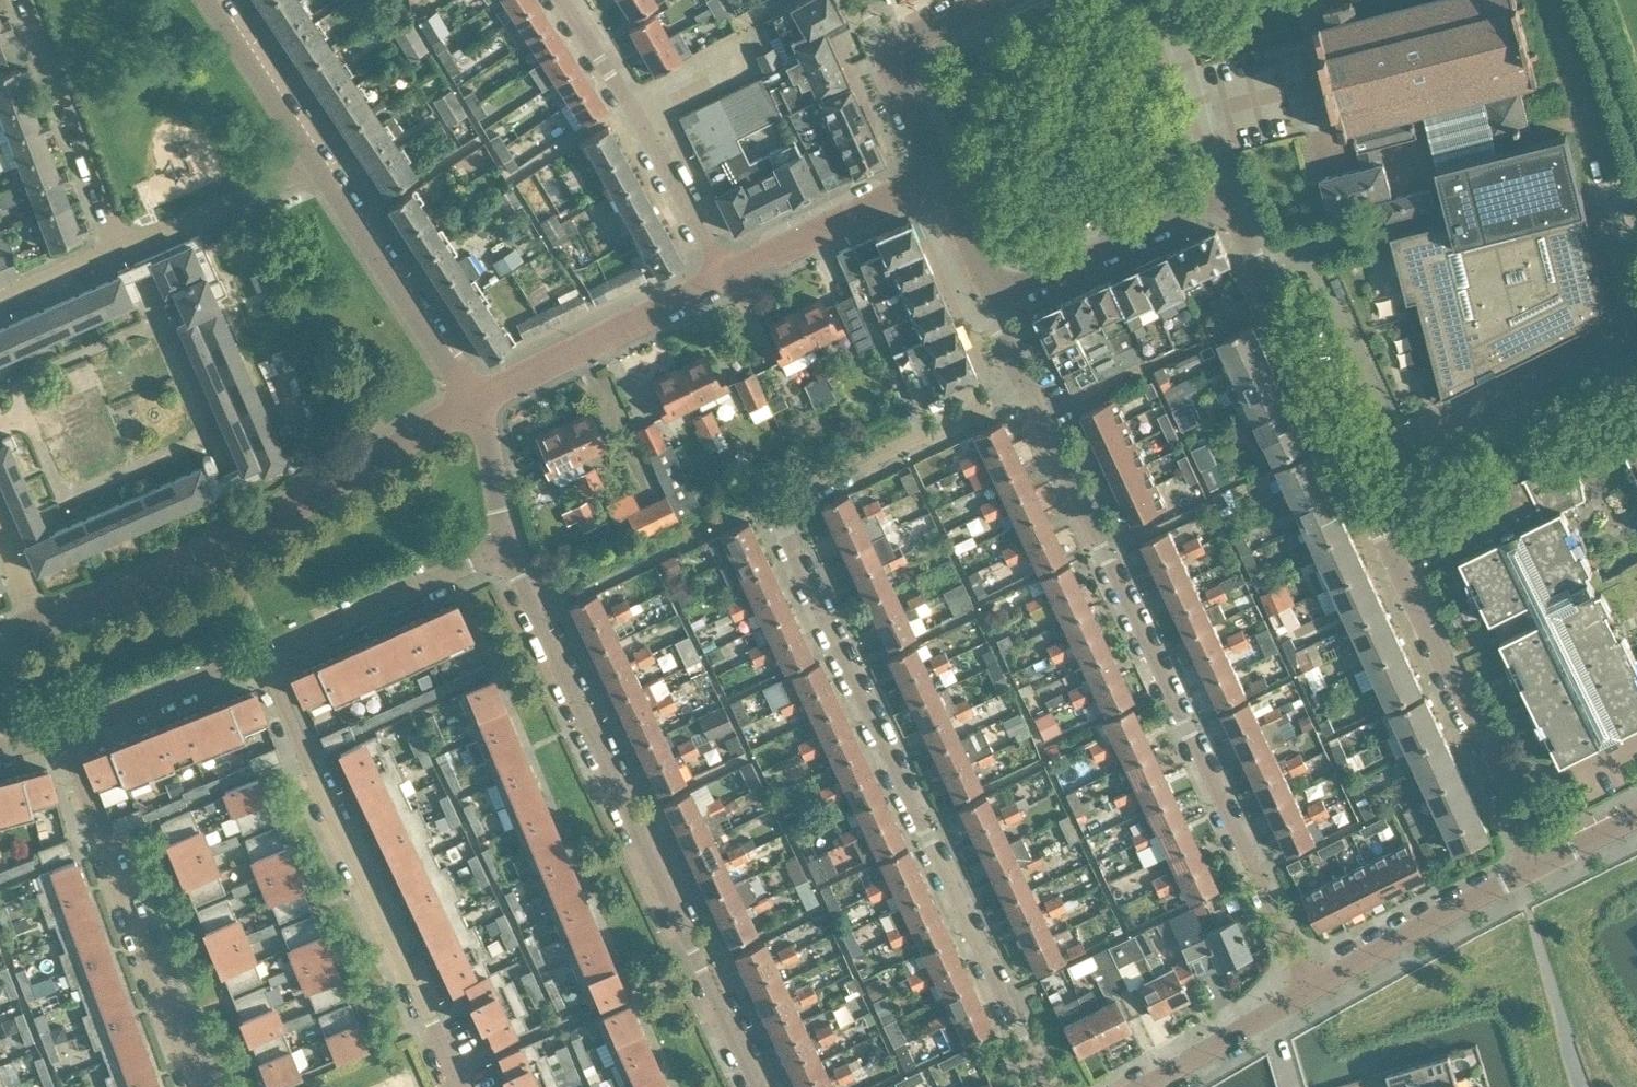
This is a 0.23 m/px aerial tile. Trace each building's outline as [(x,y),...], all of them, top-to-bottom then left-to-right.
[(310,16),(300,0),(273,0),(262,8),(279,33),(276,35),(283,45),(286,43),(304,70),(333,50),(310,16)] [(539,3),(537,0),(502,0),(514,19),(539,3)] [(655,0),(619,0),(632,20),(657,3),(655,0)] [(720,0),(706,0),(710,6),(695,15),(698,20),(713,12),(723,6),(720,0)] [(769,16),(779,35),(772,39),(779,52),(824,29),(834,24),(845,19),(834,0),(799,0),(770,16),(769,16)] [(1352,1),(1326,7),(1330,25),(1322,27),(1321,24),(1315,26),(1316,29),(1313,29),(1315,36),(1318,35),(1340,125),(1338,126),(1339,133),(1342,132),(1343,135),(1349,133),(1348,130),(1353,129),(1362,167),(1383,162),(1379,146),(1417,136),(1412,114),(1424,111),(1483,96),(1493,134),(1494,134),(1516,128),(1516,130),(1521,128),(1521,127),(1530,125),(1521,87),(1538,83),(1517,0),(1429,0),(1387,11),(1386,7),(1383,8),(1384,11),(1356,18),(1352,1)] [(429,15),(422,3),(411,9),(419,22),(429,15)] [(553,25),(539,3),(514,19),(529,41),(553,25)] [(730,17),(723,6),(713,12),(720,23),(730,17)] [(668,36),(655,14),(630,28),(643,52),(668,36)] [(442,37),(451,31),(444,20),(435,26),(429,15),(419,22),(432,43),(442,37)] [(6,36),(5,33),(14,30),(10,18),(1,21),(0,20),(0,38),(6,36)] [(1242,36),(1248,60),(1309,45),(1303,22),(1242,36)] [(413,24),(404,29),(412,42),(422,36),(414,23),(413,24)] [(567,45),(553,25),(529,41),(541,61),(542,61),(567,45)] [(404,29),(395,35),(403,48),(412,42),(404,29)] [(771,90),(838,60),(824,29),(779,52),(785,63),(763,74),(771,90)] [(422,36),(412,42),(420,55),(429,50),(422,36)] [(681,59),(668,36),(643,52),(655,74),(681,59)] [(455,58),(442,37),(432,43),(445,64),(455,58)] [(412,42),(403,48),(411,61),(420,55),(412,42)] [(541,61),(528,69),(542,90),(555,81),(556,83),(580,66),(567,45),(542,61),(541,61)] [(778,61),(771,47),(757,54),(765,68),(778,61)] [(366,99),(333,50),(304,70),(321,95),(318,97),(325,107),(328,105),(345,132),(375,113),(366,99)] [(25,84),(33,80),(29,68),(20,72),(19,69),(11,72),(5,56),(0,58),(0,111),(2,115),(32,103),(25,84)] [(462,70),(455,58),(445,64),(452,76),(462,70)] [(790,110),(849,83),(838,60),(771,90),(777,103),(785,99),(790,110)] [(594,87),(580,66),(556,83),(569,103),(594,87)] [(750,163),(738,138),(783,116),(783,114),(782,114),(776,103),(777,103),(771,90),(763,74),(718,97),(680,117),(679,117),(690,138),(716,194),(714,194),(733,231),(734,233),(736,232),(777,211),(820,191),(801,153),(796,141),(750,163)] [(808,150),(867,123),(849,83),(790,110),(783,114),(784,117),(801,153),(808,150)] [(608,108),(594,87),(569,103),(583,125),(608,108)] [(452,88),(443,93),(451,106),(460,101),(452,88)] [(481,101),(474,89),(464,95),(471,108),(481,101)] [(443,93),(434,99),(441,112),(451,106),(443,93)] [(1450,219),(1391,234),(1434,402),(1613,313),(1581,189),(1567,133),(1498,150),(1494,134),(1493,134),(1483,96),(1424,111),(1438,165),(1436,166),(1450,219)] [(460,101),(451,106),(459,119),(467,114),(468,114),(460,101)] [(488,113),(481,101),(471,108),(478,119),(488,113)] [(50,126),(48,119),(39,122),(32,103),(2,115),(11,141),(50,126)] [(451,106),(441,112),(449,125),(459,119),(451,106)] [(382,123),(375,113),(345,132),(363,158),(360,160),(367,171),(370,169),(387,195),(416,174),(393,139),(404,132),(392,116),(382,123)] [(885,161),(867,123),(808,150),(827,187),(852,175),(879,164),(885,161)] [(632,169),(609,125),(583,139),(612,193),(643,177),(638,166),(632,169)] [(50,154),(43,134),(52,131),(50,126),(11,141),(20,165),(50,154)] [(507,144),(499,132),(488,138),(496,151),(507,144)] [(519,153),(514,156),(507,144),(496,151),(503,163),(504,162),(510,172),(525,163),(519,153)] [(58,174),(50,154),(20,165),(30,191),(68,176),(66,171),(58,174)] [(1384,162),(1383,162),(1362,167),(1320,178),(1324,193),(1322,193),(1326,207),(1327,206),(1328,209),(1382,196),(1392,193),(1384,162)] [(69,205),(62,185),(70,182),(68,176),(30,191),(40,216),(69,205)] [(570,207),(552,177),(523,193),(554,245),(575,234),(575,233),(578,232),(571,217),(561,222),(557,215),(570,207)] [(660,222),(645,191),(649,189),(643,177),(612,193),(620,207),(611,212),(609,216),(619,232),(623,233),(632,228),(643,248),(673,232),(666,219),(660,222)] [(22,200),(17,186),(7,189),(12,204),(22,200)] [(517,195),(512,186),(497,195),(502,204),(517,195)] [(1436,207),(1435,202),(1431,188),(1393,197),(1392,193),(1382,196),(1383,200),(1382,200),(1387,219),(1436,207)] [(7,189),(0,192),(0,201),(3,208),(12,204),(7,189)] [(447,243),(412,190),(387,206),(415,248),(409,252),(416,263),(447,243)] [(523,204),(517,195),(502,204),(508,213),(523,204)] [(89,233),(85,221),(77,224),(69,205),(40,216),(52,249),(82,238),(81,236),(89,233)] [(923,250),(910,220),(852,245),(852,246),(836,253),(848,280),(923,250)] [(5,227),(0,229),(0,256),(3,268),(17,262),(11,244),(5,227)] [(1232,263),(1216,230),(1169,252),(1187,289),(1203,282),(1200,277),(1232,263)] [(682,261),(674,246),(679,244),(673,232),(643,248),(657,274),(682,261)] [(284,456),(215,299),(226,294),(219,279),(217,280),(198,236),(172,248),(148,258),(153,269),(168,303),(164,305),(170,317),(174,315),(241,468),(219,478),(215,470),(218,468),(213,458),(212,456),(209,456),(207,456),(205,458),(204,460),(204,462),(206,466),(200,469),(212,495),(263,473),(264,474),(279,467),(280,468),(281,469),(282,470),(284,470),(285,470),(287,470),(288,470),(289,470),(290,469),(292,468),(292,467),(293,466),(293,464),(293,463),(293,461),(293,460),(292,459),(291,458),(290,457),(289,456),(288,456),(286,456),(285,456),(284,456)] [(481,273),(468,252),(458,260),(447,243),(416,263),(423,272),(428,269),(448,299),(442,303),(449,313),(480,293),(471,280),(481,273)] [(515,247),(493,261),(501,274),(523,259),(515,247)] [(934,275),(923,250),(848,280),(853,293),(859,306),(872,300),(934,275)] [(1208,335),(1187,289),(1169,252),(1139,266),(1156,302),(1175,342),(1176,342),(1187,345),(1208,335)] [(142,298),(133,277),(153,269),(148,258),(111,274),(114,279),(68,299),(80,326),(132,303),(142,298)] [(646,277),(640,263),(635,266),(642,281),(647,279),(647,278),(646,277)] [(642,281),(635,266),(625,270),(633,286),(642,281)] [(1156,302),(1139,266),(1111,279),(1133,326),(1147,357),(1177,344),(1176,342),(1175,342),(1156,302)] [(633,286),(625,270),(615,275),(623,290),(633,286)] [(623,290),(615,275),(606,280),(614,295),(623,290)] [(944,301),(934,275),(872,300),(883,326),(944,301)] [(1133,326),(1111,279),(1099,285),(1087,290),(1106,333),(1107,333),(1118,355),(1117,356),(1123,368),(1147,357),(1133,326)] [(614,295),(606,280),(596,284),(604,300),(614,295)] [(604,300),(596,284),(588,288),(587,289),(594,305),(604,300)] [(1106,333),(1087,290),(1062,302),(1079,338),(1082,344),(1084,344),(1100,378),(1101,379),(1114,372),(1113,371),(1108,360),(1117,356),(1118,355),(1107,333),(1106,333)] [(513,344),(480,293),(449,313),(456,323),(461,320),(488,360),(513,344)] [(587,308),(580,293),(570,297),(578,313),(587,308)] [(874,343),(859,306),(853,293),(835,302),(859,350),(874,343)] [(578,313),(570,297),(561,302),(569,317),(578,313)] [(1255,313),(1248,298),(1216,311),(1224,328),(1255,313)] [(80,326),(68,299),(16,322),(28,349),(80,326)] [(844,332),(836,315),(829,318),(820,299),(793,312),(811,348),(813,347),(844,332)] [(955,325),(944,301),(883,326),(894,351),(955,325)] [(569,317),(561,302),(552,306),(560,321),(569,317)] [(1079,338),(1062,302),(1036,314),(1064,373),(1081,365),(1083,369),(1066,377),(1073,392),(1099,379),(1101,379),(1100,378),(1084,344),(1082,344),(1079,338)] [(560,321),(552,306),(543,310),(551,326),(560,321)] [(551,326),(543,310),(534,314),(542,330),(551,326)] [(811,348),(793,312),(768,325),(777,344),(774,346),(782,363),(787,373),(810,363),(817,377),(805,384),(816,407),(837,397),(828,377),(825,378),(816,359),(818,357),(813,347),(811,348)] [(542,330),(534,314),(525,319),(533,335),(542,330)] [(533,335),(525,319),(516,323),(524,338),(524,339),(525,339),(533,335)] [(16,322),(0,329),(0,361),(28,349),(16,322)] [(1262,343),(1253,324),(1220,339),(1229,358),(1262,343)] [(966,351),(955,325),(894,351),(905,377),(966,351)] [(1271,362),(1262,343),(1229,358),(1238,378),(1271,362)] [(976,375),(966,351),(905,377),(915,401),(976,375)] [(837,372),(827,353),(818,357),(816,359),(825,378),(828,377),(837,372)] [(728,388),(720,371),(714,375),(704,356),(678,369),(695,405),(728,388)] [(1123,368),(1117,356),(1108,360),(1113,371),(1114,372),(1123,368)] [(1247,397),(1280,381),(1271,362),(1238,378),(1239,380),(1227,385),(1237,405),(1248,399),(1247,397)] [(1165,365),(1155,370),(1161,383),(1171,378),(1165,365)] [(695,405),(678,369),(652,381),(662,401),(659,402),(666,419),(695,405)] [(768,401),(755,371),(735,381),(749,411),(750,410),(755,422),(773,413),(767,401),(768,401)] [(1158,394),(1152,381),(1144,385),(1150,398),(1158,394)] [(1289,402),(1280,381),(1247,397),(1248,399),(1256,418),(1289,402)] [(782,391),(769,399),(775,412),(789,405),(782,391)] [(1183,404),(1177,392),(1168,396),(1174,408),(1183,404)] [(1126,420),(1116,398),(1082,414),(1092,436),(1126,420)] [(1198,407),(1194,399),(1183,404),(1174,408),(1183,428),(1202,419),(1202,420),(1213,415),(1207,403),(1198,407)] [(1265,437),(1298,421),(1289,402),(1256,418),(1257,419),(1243,426),(1251,443),(1265,437)] [(730,445),(712,409),(700,415),(710,436),(712,435),(719,451),(730,445)] [(1173,424),(1168,411),(1159,415),(1165,428),(1173,424)] [(613,445),(605,428),(598,431),(589,412),(563,425),(580,461),(581,461),(613,445)] [(710,436),(700,415),(693,419),(703,439),(710,436)] [(701,506),(674,449),(670,443),(667,444),(655,420),(636,429),(649,455),(649,454),(667,494),(666,494),(677,519),(678,518),(678,517),(701,506)] [(1136,441),(1126,420),(1092,436),(1102,457),(1136,441)] [(1011,444),(1001,421),(973,434),(983,455),(976,458),(974,453),(959,460),(963,467),(1011,444)] [(1309,444),(1298,421),(1265,437),(1275,460),(1309,444)] [(1179,436),(1173,424),(1165,428),(1171,440),(1179,436)] [(580,461),(563,425),(537,438),(546,456),(540,459),(549,477),(551,476),(560,485),(576,476),(587,500),(571,508),(582,531),(608,520),(595,492),(585,471),(586,471),(581,461),(580,461)] [(1202,444),(1196,432),(1187,436),(1193,449),(1202,444)] [(1621,441),(1631,461),(1636,458),(1636,459),(1636,433),(1621,441)] [(11,450),(17,447),(12,434),(2,439),(5,445),(0,447),(0,482),(21,473),(11,450)] [(1219,459),(1209,440),(1202,444),(1193,449),(1202,467),(1219,459)] [(1146,463),(1136,441),(1102,457),(1112,479),(1146,463)] [(1022,467),(1011,444),(963,467),(966,475),(981,468),(979,463),(985,460),(995,480),(1022,467)] [(1312,450),(1279,465),(1287,484),(1320,468),(1312,450)] [(1196,471),(1188,454),(1179,458),(1187,475),(1196,471)] [(736,459),(735,465),(739,470),(744,471),(750,467),(750,460),(746,456),(740,456),(736,459)] [(1636,612),(1636,561),(1633,563),(1630,565),(1625,569),(1621,572),(1616,574),(1616,573),(1603,580),(1596,567),(1592,569),(1582,551),(1577,553),(1566,530),(1571,527),(1562,509),(1586,497),(1578,457),(1577,457),(1578,460),(1560,465),(1543,472),(1527,479),(1526,477),(1463,508),(1457,525),(1465,528),(1463,533),(1464,535),(1461,537),(1469,554),(1460,558),(1469,577),(1475,574),(1487,599),(1481,602),(1510,659),(1515,656),(1527,681),(1522,684),(1539,720),(1545,717),(1557,741),(1552,744),(1561,763),(1606,741),(1608,746),(1620,740),(1618,735),(1636,726),(1636,674),(1636,672),(1636,660),(1624,633),(1619,636),(1613,624),(1636,612)] [(1157,485),(1146,463),(1112,479),(1122,501),(1157,485)] [(1222,484),(1212,464),(1202,468),(1212,489),(1222,484)] [(594,467),(586,471),(585,471),(595,492),(604,488),(594,467)] [(1033,489),(1022,467),(995,480),(1004,500),(997,503),(995,498),(980,505),(984,513),(1033,489)] [(212,495),(200,469),(200,468),(149,490),(161,517),(212,495)] [(1329,488),(1320,468),(1287,484),(1296,504),(1329,488)] [(1199,478),(1196,471),(1187,475),(1190,482),(1199,478)] [(34,503),(21,473),(0,482),(14,512),(34,503)] [(1167,506),(1157,485),(1122,501),(1133,522),(1167,506)] [(1339,509),(1329,488),(1296,504),(1306,525),(1339,509)] [(1043,512),(1033,489),(984,513),(987,520),(1009,509),(1016,525),(1043,512)] [(161,517),(149,490),(99,513),(111,540),(161,517)] [(1234,510),(1246,505),(1241,495),(1238,497),(1236,492),(1227,497),(1224,490),(1214,495),(1224,514),(1234,510)] [(859,514),(849,493),(820,506),(832,530),(860,516),(859,514)] [(677,519),(666,494),(627,512),(640,538),(677,519)] [(867,513),(881,506),(878,499),(864,506),(866,510),(867,513)] [(47,532),(34,503),(14,512),(26,541),(47,532)] [(879,535),(885,532),(878,517),(885,514),(881,506),(867,513),(866,510),(859,514),(860,516),(832,530),(843,553),(880,536),(879,535)] [(1315,544),(1348,528),(1339,509),(1306,525),(1315,544)] [(1240,523),(1234,510),(1224,514),(1230,528),(1240,523)] [(1053,533),(1043,512),(1016,525),(1022,537),(1025,544),(1019,547),(1017,542),(1001,550),(1005,556),(1053,533)] [(111,540),(99,513),(48,535),(60,562),(111,540)] [(759,545),(748,521),(707,541),(719,564),(720,563),(731,558),(730,558),(759,545)] [(1357,548),(1348,528),(1315,544),(1324,564),(1357,548)] [(1153,566),(1202,542),(1199,536),(1185,542),(1187,548),(1181,551),(1170,529),(1142,543),(1153,566)] [(60,562),(48,535),(47,532),(26,541),(27,544),(25,545),(37,572),(60,562)] [(889,560),(903,553),(900,545),(892,549),(885,532),(879,535),(880,536),(843,553),(853,576),(882,563),(883,566),(890,562),(889,560)] [(1065,557),(1053,533),(1005,556),(1008,564),(1023,557),(1021,553),(1028,549),(1037,570),(1065,557)] [(1253,550),(1246,536),(1237,541),(1243,555),(1253,550)] [(1164,590),(1193,577),(1183,556),(1189,553),(1192,558),(1206,551),(1202,542),(1153,566),(1164,590)] [(769,567),(759,545),(730,558),(731,558),(720,563),(730,585),(741,580),(769,567)] [(1366,568),(1357,548),(1324,564),(1333,583),(1366,568)] [(1261,569),(1253,550),(1243,555),(1252,574),(1261,569)] [(903,553),(889,560),(890,562),(892,567),(907,561),(903,553)] [(893,587),(883,566),(882,563),(853,576),(865,600),(893,587)] [(1079,586),(1068,563),(1040,576),(1050,597),(1043,600),(1040,595),(1026,601),(1030,609),(1079,586)] [(780,590),(769,567),(741,580),(747,593),(742,596),(743,598),(728,605),(731,613),(746,606),(747,607),(753,604),(753,603),(780,590)] [(1375,587),(1366,568),(1333,583),(1342,603),(1375,587)] [(1267,582),(1261,569),(1252,574),(1257,587),(1267,582)] [(701,599),(691,577),(673,585),(683,608),(701,599)] [(1175,613),(1224,589),(1221,582),(1207,589),(1209,594),(1202,597),(1193,577),(1164,590),(1175,613)] [(1279,588),(1288,609),(1307,601),(1298,580),(1279,588)] [(974,605),(963,582),(943,591),(954,615),(974,605)] [(1089,609),(1079,586),(1030,609),(1033,616),(1047,610),(1045,605),(1052,601),(1062,622),(1089,609)] [(915,605),(916,607),(923,603),(922,601),(925,600),(921,592),(907,599),(910,604),(903,607),(893,587),(865,600),(876,624),(903,611),(915,605)] [(1385,607),(1375,587),(1342,603),(1352,623),(1385,607)] [(1186,636),(1227,616),(1220,601),(1228,597),(1224,589),(1175,613),(1186,636)] [(790,612),(780,590),(753,603),(753,604),(763,625),(790,612)] [(609,616),(597,592),(569,605),(581,629),(609,616)] [(1279,609),(1274,597),(1264,601),(1270,613),(1279,609)] [(626,599),(612,605),(616,613),(630,606),(626,599)] [(473,642),(455,602),(408,623),(426,663),(473,642)] [(915,634),(908,619),(919,613),(916,607),(915,605),(903,611),(876,624),(887,647),(915,634)] [(617,615),(619,620),(633,613),(630,606),(616,613),(617,615)] [(735,619),(749,612),(747,607),(746,606),(731,613),(735,619)] [(1394,628),(1385,607),(1352,623),(1361,643),(1394,628)] [(1100,631),(1089,609),(1062,622),(1071,641),(1064,645),(1061,640),(1047,647),(1051,654),(1100,631)] [(1285,622),(1279,609),(1270,613),(1277,626),(1285,622)] [(801,635),(790,612),(763,625),(770,639),(749,649),(753,657),(767,651),(768,652),(775,649),(774,647),(801,635)] [(620,639),(609,616),(581,629),(592,653),(620,639)] [(1224,644),(1215,623),(1227,617),(1227,616),(1186,636),(1196,659),(1246,635),(1243,628),(1229,635),(1231,640),(1224,644)] [(426,663),(408,623),(363,644),(381,683),(426,663)] [(1403,648),(1394,628),(1361,643),(1370,664),(1403,648)] [(1110,653),(1100,631),(1051,654),(1054,661),(1076,651),(1083,666),(1110,653)] [(700,659),(689,635),(675,642),(686,665),(700,659)] [(811,657),(801,635),(774,647),(775,649),(785,670),(811,657)] [(1236,669),(1227,649),(1233,646),(1236,651),(1251,644),(1246,635),(1196,659),(1208,682),(1236,669)] [(1298,649),(1292,637),(1283,641),(1289,653),(1298,649)] [(603,676),(631,663),(627,654),(620,639),(592,653),(603,676)] [(381,683),(363,644),(317,664),(333,698),(331,699),(334,704),(381,683)] [(648,644),(633,651),(637,660),(652,653),(648,644)] [(933,663),(926,666),(915,645),(886,658),(898,683),(927,669),(936,665),(949,659),(945,651),(931,658),(933,663)] [(1322,669),(1334,663),(1325,646),(1313,652),(1322,669)] [(1413,668),(1403,648),(1370,664),(1380,684),(1413,668)] [(1304,662),(1298,649),(1289,653),(1295,666),(1304,662)] [(770,657),(768,652),(767,651),(753,657),(756,664),(770,657)] [(652,653),(637,660),(640,667),(655,659),(652,653)] [(1121,676),(1110,653),(1083,666),(1088,678),(1082,681),(1083,684),(1068,691),(1072,699),(1121,676)] [(1267,653),(1255,661),(1262,673),(1275,665),(1267,653)] [(949,659),(936,665),(939,672),(952,666),(949,659)] [(830,685),(819,661),(778,680),(789,702),(790,703),(796,700),(802,698),(830,685)] [(614,699),(642,686),(631,663),(603,676),(614,699)] [(333,698),(317,664),(293,675),(308,709),(331,699),(333,698)] [(1009,686),(999,664),(977,673),(980,680),(988,676),(996,692),(1006,688),(1009,686)] [(440,694),(486,673),(483,665),(437,686),(440,694)] [(1423,689),(1413,668),(1380,684),(1390,705),(1423,689)] [(938,693),(927,669),(898,683),(909,706),(938,693)] [(1220,707),(1269,683),(1265,675),(1250,682),(1252,687),(1246,690),(1236,669),(1208,682),(1220,707)] [(1104,712),(1132,699),(1121,676),(1072,699),(1075,707),(1097,697),(1104,712)] [(1317,689),(1311,676),(1302,680),(1308,694),(1317,689)] [(501,701),(492,679),(458,693),(467,715),(501,701)] [(840,707),(830,685),(802,698),(806,704),(813,720),(840,707)] [(395,715),(440,694),(437,686),(391,707),(395,715)] [(652,709),(642,686),(614,699),(625,722),(652,709)] [(683,686),(656,698),(659,706),(674,699),(673,698),(686,693),(683,686)] [(938,693),(909,706),(920,729),(970,705),(967,698),(955,703),(948,688),(938,693)] [(1323,702),(1317,689),(1308,694),(1314,706),(1323,702)] [(267,725),(253,690),(228,700),(241,735),(243,734),(267,725)] [(1402,731),(1435,715),(1426,695),(1384,715),(1393,735),(1402,731)] [(751,721),(741,698),(730,703),(741,725),(751,721)] [(660,708),(663,713),(677,706),(674,699),(659,706),(660,708)] [(1234,736),(1262,723),(1250,699),(1222,713),(1234,736)] [(241,735),(228,700),(181,719),(197,759),(245,740),(243,734),(241,735)] [(784,715),(799,707),(796,700),(790,703),(789,702),(781,706),(781,708),(784,715)] [(511,723),(501,701),(467,715),(476,738),(511,723)] [(960,739),(950,718),(957,714),(959,719),(974,712),(970,705),(920,729),(931,753),(960,739)] [(733,726),(724,706),(700,717),(710,738),(733,726)] [(1273,747),(1285,740),(1278,725),(1296,717),(1292,709),(1283,713),(1280,706),(1265,713),(1268,720),(1262,723),(1234,736),(1245,760),(1273,747)] [(353,733),(395,715),(391,707),(350,725),(349,723),(345,725),(349,735),(353,733)] [(851,729),(840,707),(813,720),(819,732),(813,735),(814,737),(798,744),(802,752),(817,745),(817,747),(824,744),(823,742),(851,729)] [(1142,731),(1131,707),(1104,720),(1113,740),(1106,744),(1104,739),(1089,745),(1093,754),(1142,731)] [(663,732),(652,709),(625,722),(635,745),(663,732)] [(1044,713),(1034,718),(1043,740),(1053,735),(1053,734),(1044,713)] [(433,714),(424,717),(431,732),(439,728),(433,714)] [(1444,735),(1435,715),(1402,731),(1411,750),(1444,735)] [(1336,729),(1330,716),(1321,721),(1327,734),(1336,729)] [(197,759),(181,719),(157,728),(173,768),(197,759)] [(486,760),(520,746),(511,723),(476,738),(486,760)] [(355,737),(353,733),(349,735),(345,725),(320,736),(326,750),(355,737)] [(259,747),(285,739),(281,726),(255,734),(259,747)] [(173,768),(157,728),(111,746),(124,781),(123,782),(125,787),(173,768)] [(445,742),(439,728),(431,732),(437,746),(445,742)] [(862,752),(851,729),(823,742),(824,744),(834,765),(862,752)] [(982,729),(960,739),(931,753),(942,776),(993,752),(982,729)] [(1153,752),(1142,731),(1093,754),(1096,760),(1110,754),(1108,748),(1115,745),(1125,766),(1153,752)] [(674,755),(663,732),(635,745),(646,768),(674,755)] [(426,749),(418,733),(407,738),(415,754),(417,753),(426,749)] [(383,749),(377,735),(340,752),(354,783),(397,763),(389,746),(383,749)] [(1454,754),(1444,735),(1411,750),(1420,770),(1454,754)] [(1349,756),(1342,742),(1341,742),(1338,736),(1329,740),(1340,761),(1349,756)] [(692,738),(678,745),(682,752),(696,745),(692,738)] [(696,745),(682,752),(685,759),(713,746),(709,739),(696,745)] [(805,759),(820,752),(817,747),(817,745),(802,752),(805,759)] [(124,781),(111,746),(85,756),(99,791),(123,782),(124,781)] [(281,760),(275,746),(246,758),(249,764),(253,763),(256,771),(281,760)] [(495,782),(530,768),(520,746),(486,760),(495,782)] [(1256,783),(1305,759),(1301,752),(1287,759),(1286,757),(1279,760),(1273,747),(1245,760),(1256,783)] [(432,763),(426,749),(417,753),(424,767),(432,763)] [(686,779),(678,763),(685,759),(682,752),(674,755),(646,768),(658,792),(686,779)] [(872,774),(862,752),(834,765),(843,784),(837,788),(834,782),(820,789),(823,797),(872,774)] [(982,786),(972,764),(979,761),(981,766),(996,759),(993,752),(942,776),(953,799),(982,786)] [(1163,775),(1153,752),(1125,766),(1135,788),(1163,775)] [(1430,790),(1463,774),(1454,754),(1420,770),(1430,790)] [(1355,768),(1349,756),(1340,761),(1345,773),(1355,768)] [(448,759),(440,763),(446,777),(454,773),(448,759)] [(1294,793),(1284,772),(1292,769),(1294,774),(1309,767),(1305,759),(1256,783),(1266,806),(1294,793)] [(210,790),(254,772),(256,771),(253,763),(249,764),(206,782),(210,790)] [(405,779),(397,763),(354,783),(369,812),(405,795),(399,782),(405,779)] [(57,804),(47,768),(21,775),(30,811),(32,810),(57,804)] [(539,790),(530,768),(495,782),(505,805),(539,790)] [(461,787),(454,773),(446,777),(453,791),(461,787)] [(883,797),(872,774),(823,797),(826,804),(841,797),(839,792),(846,789),(856,809),(883,797)] [(1472,794),(1463,774),(1430,790),(1439,810),(1472,794)] [(21,775),(0,780),(0,825),(34,816),(32,810),(30,811),(21,775)] [(1174,798),(1163,775),(1135,788),(1138,795),(1146,811),(1174,798)] [(274,820),(256,778),(225,791),(242,833),(274,820)] [(185,800),(210,790),(206,782),(182,792),(184,796),(185,800)] [(1367,795),(1361,782),(1352,787),(1358,800),(1367,795)] [(1082,802),(1075,789),(1066,793),(1065,793),(1076,816),(1096,806),(1091,798),(1082,802)] [(548,813),(539,790),(505,805),(514,827),(548,813)] [(702,814),(691,790),(663,803),(674,827),(702,814)] [(1278,829),(1327,806),(1323,799),(1309,806),(1311,810),(1304,813),(1294,793),(1266,806),(1278,829)] [(454,808),(447,794),(438,798),(445,812),(454,808)] [(1482,815),(1472,794),(1439,810),(1448,831),(1482,815)] [(412,808),(405,795),(369,812),(383,842),(425,822),(417,805),(412,808)] [(997,816),(987,795),(957,808),(969,832),(1020,810),(1015,801),(1001,808),(1004,813),(997,816)] [(187,804),(185,800),(184,796),(142,813),(138,815),(141,823),(145,822),(145,821),(163,814),(187,804)] [(705,803),(708,811),(724,804),(720,796),(705,803)] [(224,806),(220,797),(204,804),(208,813),(224,806)] [(893,819),(883,797),(856,809),(865,828),(858,832),(855,827),(840,834),(844,842),(853,838),(893,819)] [(1157,833),(1185,820),(1174,798),(1146,811),(1153,824),(1131,835),(1130,834),(1099,848),(1093,836),(1087,839),(1097,860),(1135,842),(1150,835),(1157,832),(1157,833)] [(1375,814),(1369,801),(1360,805),(1367,818),(1375,814)] [(470,802),(462,806),(469,820),(477,816),(470,802)] [(708,811),(712,818),(728,811),(724,804),(708,811)] [(1420,818),(1414,805),(1405,810),(1411,823),(1421,818),(1421,817),(1420,818)] [(1317,840),(1307,819),(1314,816),(1316,820),(1330,813),(1327,806),(1278,829),(1289,853),(1317,840)] [(138,815),(142,813),(139,807),(110,819),(116,834),(141,823),(138,815)] [(461,822),(454,808),(445,812),(452,826),(461,822)] [(191,809),(160,822),(177,864),(208,851),(206,846),(191,809)] [(1009,842),(999,821),(1006,818),(1008,822),(1023,816),(1020,810),(969,832),(981,857),(1010,844),(1009,842)] [(523,849),(558,835),(548,813),(514,827),(523,849)] [(713,837),(702,814),(674,827),(685,850),(713,837)] [(1068,814),(1058,819),(1069,843),(1079,838),(1068,814)] [(1390,824),(1386,815),(1373,821),(1377,830),(1390,824)] [(1491,835),(1482,815),(1448,831),(1457,850),(1491,835)] [(484,831),(477,816),(469,820),(476,834),(484,831)] [(1428,832),(1421,818),(1411,823),(1418,837),(1428,832)] [(903,841),(893,819),(853,838),(864,860),(903,841)] [(1167,856),(1195,843),(1185,820),(1157,833),(1160,840),(1167,856)] [(1377,830),(1373,821),(1361,827),(1365,836),(1377,830)] [(433,838),(425,822),(383,842),(397,872),(434,854),(427,841),(433,838)] [(276,826),(245,839),(260,876),(262,880),(293,867),(276,826)] [(236,834),(221,840),(225,849),(239,843),(237,839),(236,834)] [(533,872),(567,857),(558,835),(523,849),(533,872)] [(1153,843),(1150,835),(1135,842),(1139,850),(1153,843)] [(1032,859),(1023,838),(1022,836),(1009,842),(1010,844),(981,857),(991,880),(1020,866),(1027,863),(1033,860),(1032,859)] [(1348,845),(1343,836),(1330,843),(1334,851),(1348,845)] [(724,860),(713,837),(685,850),(696,873),(724,860)] [(45,863),(72,853),(67,838),(37,849),(39,855),(42,854),(45,863)] [(752,838),(727,849),(731,857),(746,850),(756,845),(752,838)] [(1439,858),(1429,838),(1420,843),(1430,862),(1439,858)] [(221,840),(206,846),(208,851),(210,855),(225,849),(221,840)] [(746,850),(731,857),(734,865),(771,848),(767,840),(756,845),(746,850)] [(1426,876),(1410,842),(1388,852),(1405,886),(1426,876)] [(1206,865),(1195,843),(1167,856),(1176,875),(1170,878),(1167,873),(1152,880),(1156,888),(1206,865)] [(1334,851),(1330,843),(1319,848),(1323,857),(1334,851)] [(489,846),(481,850),(488,864),(496,860),(489,846)] [(918,872),(907,848),(879,860),(889,881),(882,885),(879,880),(865,886),(869,894),(884,888),(884,889),(891,886),(890,884),(918,872)] [(208,851),(177,864),(194,905),(225,892),(210,855),(208,851)] [(827,851),(818,855),(807,860),(817,882),(838,872),(827,851)] [(1405,886),(1388,852),(1367,863),(1383,897),(1405,886)] [(45,863),(42,854),(39,855),(0,871),(0,880),(45,863)] [(440,867),(434,854),(397,872),(411,901),(454,881),(446,864),(440,867)] [(482,868),(476,854),(467,858),(473,872),(482,868)] [(1027,863),(1031,870),(1046,863),(1042,855),(1032,859),(1033,860),(1027,863)] [(576,879),(567,857),(533,872),(542,894),(576,879)] [(1291,872),(1304,866),(1300,858),(1287,864),(1291,872)] [(87,892),(75,860),(37,874),(42,889),(36,891),(42,908),(87,892)] [(503,874),(496,860),(488,864),(494,878),(503,874)] [(728,868),(724,860),(696,873),(707,897),(735,884),(728,868)] [(1383,897),(1367,863),(1345,873),(1362,907),(1383,897)] [(1216,888),(1206,865),(1156,888),(1159,894),(1174,888),(1172,883),(1179,880),(1188,900),(1216,888)] [(1031,889),(1020,866),(991,880),(1003,903),(1031,889)] [(293,867),(262,880),(264,885),(279,922),(310,909),(293,867)] [(489,882),(482,868),(473,872),(480,886),(489,882)] [(928,894),(918,872),(890,884),(891,886),(901,906),(928,894)] [(1362,907),(1345,873),(1324,884),(1341,918),(1362,907)] [(260,876),(245,882),(249,891),(264,885),(262,880),(260,876)] [(586,902),(576,879),(542,894),(551,916),(586,902)] [(461,898),(454,881),(411,901),(425,931),(462,913),(456,900),(461,898)] [(245,882),(231,888),(233,892),(234,897),(249,891),(245,882)] [(746,907),(735,884),(707,897),(718,920),(746,907)] [(1341,918),(1324,884),(1302,895),(1319,928),(1341,918)] [(872,901),(886,894),(884,889),(884,888),(869,894),(872,901)] [(512,889),(504,893),(511,907),(519,904),(512,889)] [(764,889),(749,896),(752,904),(768,897),(764,889)] [(1041,909),(1031,889),(1003,903),(1014,927),(1063,901),(1059,894),(1045,901),(1047,906),(1041,909)] [(98,923),(87,892),(42,908),(49,926),(55,923),(60,937),(98,923)] [(939,916),(928,894),(901,906),(889,912),(896,927),(886,931),(890,939),(905,932),(905,934),(912,930),(912,929),(939,916)] [(754,906),(756,912),(772,905),(768,897),(752,904),(754,906)] [(228,898),(196,911),(213,952),(245,939),(243,935),(228,898)] [(1053,936),(1043,914),(1050,911),(1052,916),(1066,909),(1063,901),(1014,927),(1025,950),(1053,936)] [(595,924),(586,902),(551,916),(561,938),(595,924)] [(1202,902),(1193,906),(1197,914),(1206,910),(1202,902)] [(525,918),(519,904),(511,907),(517,921),(525,918)] [(0,907),(0,919),(2,923),(11,920),(5,905),(0,907)] [(1249,953),(1233,918),(1204,931),(1197,914),(1193,906),(1168,917),(1168,918),(1177,938),(1178,938),(1187,959),(1194,976),(1217,965),(1218,968),(1249,953)] [(757,930),(746,907),(718,920),(729,944),(757,931),(757,930)] [(511,927),(504,912),(495,917),(502,931),(511,927)] [(468,927),(462,913),(425,931),(439,961),(482,940),(474,924),(468,927)] [(313,915),(281,928),(297,965),(299,969),(330,956),(313,915)] [(949,939),(939,916),(912,929),(912,930),(922,952),(949,939)] [(1177,938),(1168,918),(1157,924),(1166,944),(1177,938)] [(16,934),(11,920),(2,923),(7,937),(16,934)] [(65,970),(110,954),(98,923),(60,937),(65,951),(59,953),(65,970)] [(272,923),(258,929),(261,938),(276,931),(274,927),(272,923)] [(605,946),(595,924),(561,938),(570,961),(605,946)] [(518,943),(511,927),(502,931),(500,932),(507,948),(518,943)] [(1146,928),(1108,946),(1126,986),(1129,991),(1138,987),(1149,1008),(1152,1016),(1172,1007),(1142,946),(1152,941),(1146,928)] [(258,929),(243,935),(245,939),(247,944),(261,938),(258,929)] [(862,952),(851,930),(842,935),(852,957),(862,952)] [(893,946),(908,939),(905,934),(905,932),(890,939),(893,946)] [(531,934),(523,937),(529,951),(537,948),(531,934)] [(1064,959),(1053,936),(1025,950),(1035,972),(1064,959)] [(245,939),(213,952),(230,993),(262,980),(247,944),(245,939)] [(960,961),(949,939),(922,952),(931,971),(924,974),(922,969),(907,976),(911,984),(960,961)] [(490,957),(482,940),(439,961),(454,991),(463,987),(463,986),(490,973),(490,972),(484,960),(490,957)] [(744,975),(776,961),(766,940),(734,955),(740,967),(737,968),(740,975),(743,973),(744,975)] [(1085,949),(1082,941),(1067,947),(1071,956),(1085,949)] [(1194,976),(1187,959),(1166,968),(1152,941),(1142,946),(1172,1007),(1189,998),(1184,988),(1197,982),(1194,976)] [(792,943),(778,950),(781,958),(796,951),(792,943)] [(614,969),(605,946),(570,961),(580,983),(614,969)] [(1108,946),(1093,953),(1103,974),(1097,978),(1109,1001),(1115,998),(1113,993),(1126,986),(1108,946)] [(544,962),(537,948),(529,951),(536,966),(544,962)] [(783,960),(785,965),(800,958),(796,951),(781,958),(783,960)] [(121,984),(110,954),(65,970),(72,987),(78,985),(83,999),(121,984)] [(330,956),(299,969),(300,973),(316,1010),(347,997),(330,956)] [(785,980),(776,961),(744,975),(745,977),(742,978),(745,985),(748,983),(753,995),(785,980)] [(970,984),(960,961),(911,984),(914,991),(929,984),(927,979),(934,976),(943,997),(970,984)] [(297,965),(282,971),(286,979),(300,973),(299,969),(297,965)] [(7,966),(0,969),(0,973),(4,984),(13,981),(7,966)] [(477,1015),(519,995),(511,978),(506,981),(499,967),(490,972),(490,973),(463,986),(463,987),(477,1015)] [(24,968),(15,971),(21,986),(30,983),(24,968)] [(623,991),(614,969),(580,983),(589,1005),(623,991)] [(539,986),(531,970),(520,975),(528,991),(539,986)] [(282,971),(268,977),(269,981),(271,986),(286,979),(282,971)] [(794,1000),(800,998),(796,989),(806,984),(801,973),(785,980),(753,995),(759,1007),(756,1008),(759,1014),(762,1013),(763,1015),(794,1000)] [(551,976),(543,980),(550,994),(558,990),(551,976)] [(866,984),(865,985),(868,991),(873,1001),(885,995),(878,978),(866,984)] [(18,995),(13,981),(4,984),(10,998),(18,995)] [(800,998),(815,991),(811,982),(806,984),(796,989),(800,998)] [(36,997),(30,983),(21,986),(27,1000),(36,997)] [(132,1015),(121,984),(83,999),(88,1012),(82,1014),(88,1032),(132,1015)] [(981,1006),(970,984),(943,997),(952,1015),(946,1018),(943,1013),(928,1021),(932,1029),(940,1025),(941,1025),(981,1006)] [(265,986),(233,999),(250,1041),(282,1028),(280,1023),(265,986)] [(546,1002),(539,986),(528,991),(535,1007),(546,1002)] [(565,1005),(558,990),(550,994),(556,1008),(565,1005)] [(1057,990),(1047,995),(1052,1005),(1077,1055),(1099,1044),(1084,1014),(1081,1008),(1077,997),(1065,1003),(1063,1000),(1062,1000),(1057,990)] [(1092,990),(1077,997),(1081,1008),(1084,1014),(1099,1044),(1130,1028),(1126,1020),(1115,998),(1109,1001),(1100,1006),(1092,990)] [(800,998),(804,1004),(818,997),(815,991),(800,998)] [(527,1012),(519,995),(477,1015),(491,1046),(528,1028),(521,1014),(527,1012)] [(896,1018),(885,995),(873,1001),(884,1024),(896,1018)] [(804,1020),(794,1000),(763,1015),(763,1016),(760,1018),(763,1024),(766,1023),(772,1035),(804,1020)] [(638,1024),(628,1002),(594,1018),(605,1040),(638,1024)] [(350,1003),(318,1016),(328,1041),(335,1057),(335,1058),(367,1045),(350,1003)] [(991,1028),(981,1006),(941,1025),(951,1047),(991,1028)] [(309,1011),(294,1017),(298,1026),(313,1020),(311,1016),(309,1011)] [(28,1027),(23,1012),(14,1015),(20,1030),(28,1027)] [(144,1046),(132,1015),(88,1032),(94,1049),(101,1046),(106,1060),(144,1046)] [(294,1017),(280,1023),(282,1028),(283,1032),(298,1026),(294,1017)] [(781,1054),(813,1040),(804,1020),(772,1035),(777,1046),(774,1048),(777,1054),(780,1052),(781,1054)] [(830,1022),(815,1029),(819,1037),(834,1030),(830,1022)] [(648,1046),(638,1024),(605,1040),(615,1062),(648,1046)] [(34,1041),(28,1027),(20,1030),(26,1044),(34,1041)] [(282,1028),(250,1041),(269,1086),(300,1073),(300,1072),(283,1032),(282,1028)] [(49,1029),(40,1033),(45,1048),(54,1044),(49,1029)] [(822,1044),(837,1037),(834,1030),(819,1037),(822,1044)] [(580,1035),(571,1039),(577,1053),(586,1049),(580,1035)] [(822,1060),(816,1047),(822,1044),(819,1037),(813,1040),(781,1054),(782,1056),(779,1057),(782,1064),(785,1062),(791,1074),(822,1060)] [(539,1054),(533,1040),(496,1056),(509,1086),(552,1069),(545,1052),(539,1054)] [(328,1041),(321,1044),(327,1060),(335,1057),(328,1041)] [(916,1064),(905,1041),(894,1046),(905,1069),(916,1064)] [(60,1058),(54,1044),(45,1048),(51,1062),(60,1058)] [(573,1061),(566,1044),(555,1049),(561,1065),(573,1061)] [(144,1046),(106,1060),(111,1074),(104,1076),(109,1086),(127,1086),(155,1077),(144,1046)] [(659,1068),(648,1046),(615,1062),(625,1084),(659,1068)] [(592,1064),(586,1049),(577,1053),(583,1068),(592,1064)] [(967,1058),(962,1049),(949,1055),(954,1064),(967,1058)] [(1450,1053),(1387,1072),(1392,1086),(1431,1086),(1457,1079),(1450,1053)] [(954,1064),(949,1055),(938,1061),(942,1070),(954,1064)] [(48,1071),(42,1056),(34,1059),(40,1074),(48,1071)] [(848,1061),(834,1068),(838,1077),(862,1066),(862,1065),(858,1057),(848,1062),(848,1061)] [(28,1060),(4,1067),(8,1080),(32,1073),(28,1060)] [(822,1060),(791,1074),(796,1086),(793,1086),(816,1086),(832,1080),(822,1060)] [(579,1077),(573,1061),(561,1065),(568,1082),(579,1077)] [(838,1077),(841,1084),(868,1071),(865,1063),(862,1065),(862,1066),(838,1077)] [(659,1068),(625,1084),(626,1086),(667,1086),(659,1068)] [(552,1069),(509,1086),(557,1086),(559,1086),(552,1069)] [(924,1078),(920,1070),(906,1076),(911,1084),(924,1078)] [(48,1071),(40,1074),(45,1086),(48,1086),(53,1085),(48,1071)] [(911,1084),(906,1076),(895,1081),(898,1086),(912,1086),(911,1084)] [(155,1077),(127,1086),(159,1086),(155,1077)]
